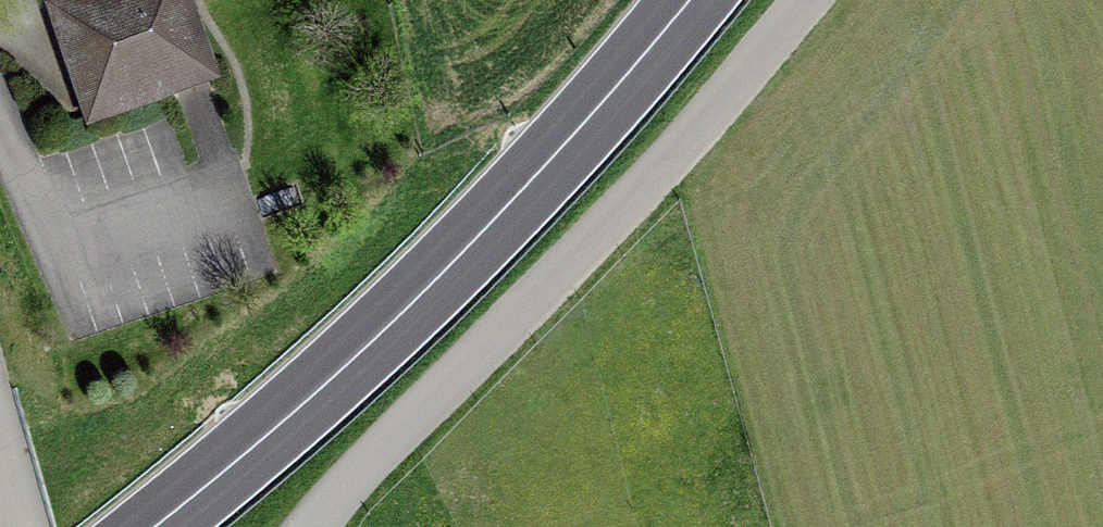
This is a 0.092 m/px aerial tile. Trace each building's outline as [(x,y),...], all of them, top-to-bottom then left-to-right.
[(130,105),(211,78),(185,0),(94,0),(130,105)]
